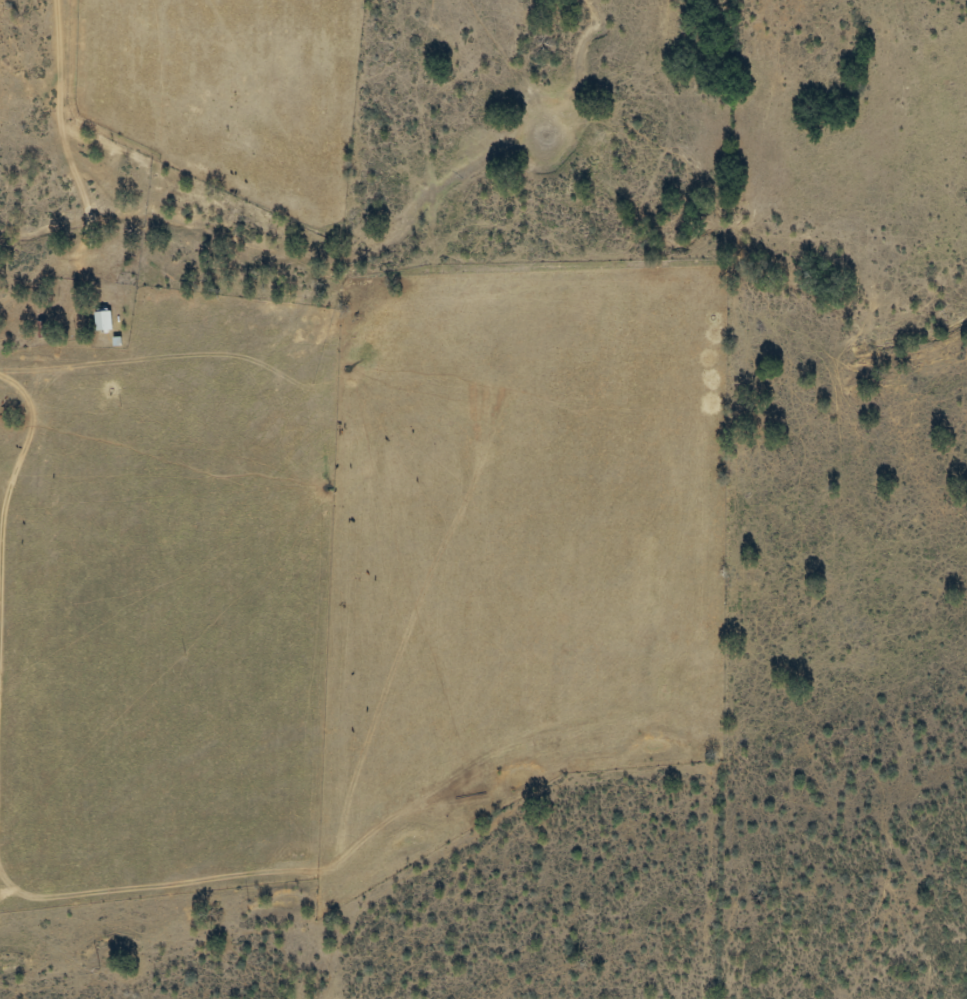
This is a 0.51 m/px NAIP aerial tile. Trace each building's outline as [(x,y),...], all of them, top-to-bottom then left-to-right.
[(112,331),(111,310),(95,310),(95,331),(112,331)]
